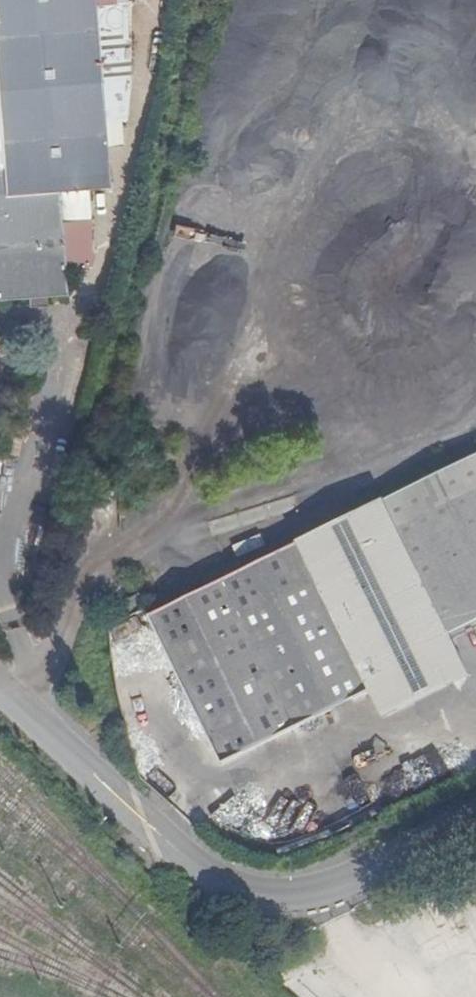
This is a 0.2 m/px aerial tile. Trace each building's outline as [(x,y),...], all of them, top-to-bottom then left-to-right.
[(0,169),(0,302),(81,296),(71,191),(128,183),(109,0),(2,0),(20,167),(0,169)] [(20,167),(2,0),(0,0),(0,169),(20,167)] [(229,761),(370,691),(382,719),(466,680),(448,639),(475,626),(475,487),(395,529),(383,508),(158,618),(229,761)]
